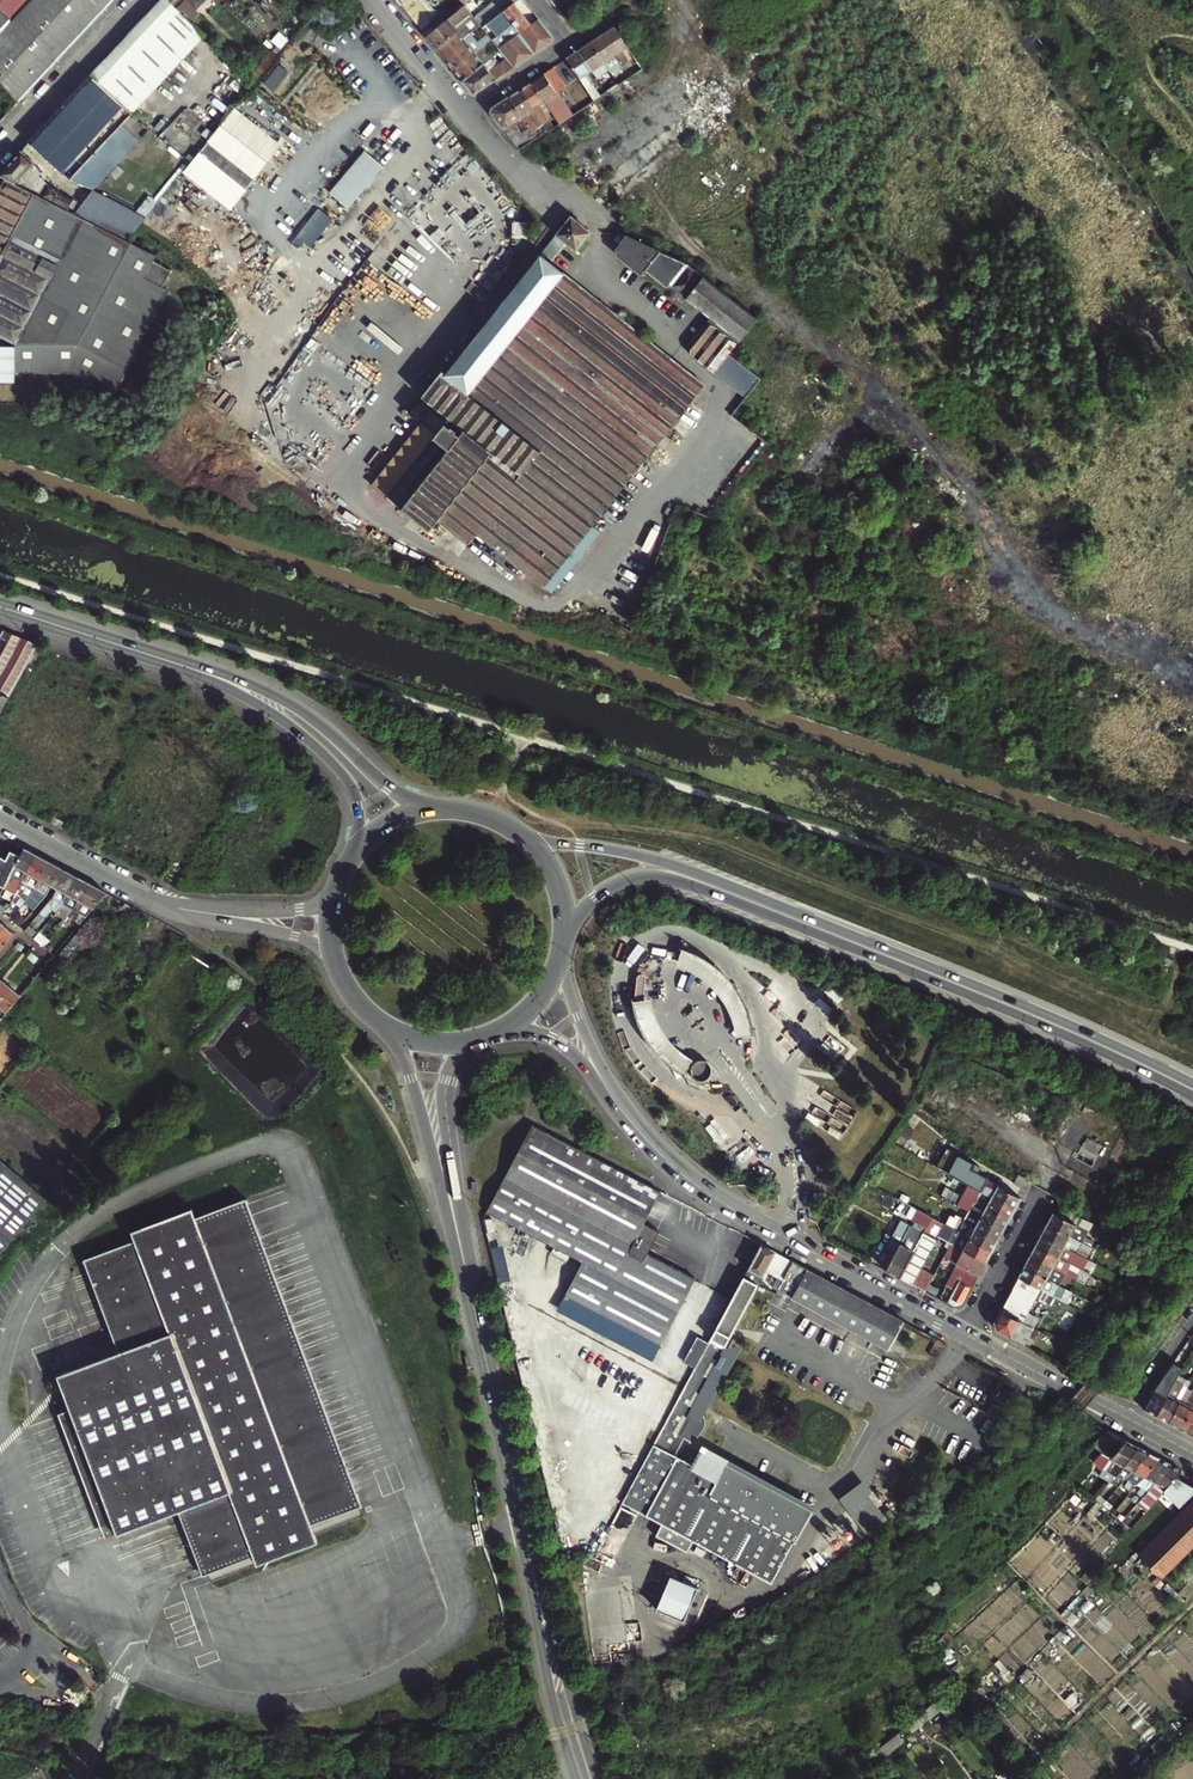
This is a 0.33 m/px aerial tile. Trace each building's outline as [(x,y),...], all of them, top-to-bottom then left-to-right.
[(20,104),(114,0),(0,0),(0,81),(20,104)] [(94,77),(135,114),(137,111),(148,122),(167,102),(165,99),(182,80),(188,85),(202,70),(197,65),(219,42),(189,18),(176,0),(165,0),(94,77)] [(189,18),(206,0),(176,0),(189,18)] [(405,4),(415,14),(428,4),(425,0),(410,0),(405,4)] [(500,0),(496,0),(474,17),(477,21),(479,22),(500,0)] [(479,22),(483,28),(484,28),(516,3),(519,0),(500,0),(479,22)] [(532,25),(516,3),(484,28),(491,37),(492,39),(501,50),(532,25)] [(446,58),(472,37),(466,30),(463,25),(472,18),(475,22),(477,21),(474,17),(465,5),(427,35),(446,58)] [(463,25),(466,30),(475,22),(472,18),(463,25)] [(515,67),(553,42),(553,36),(539,19),(532,25),(501,50),(507,57),(515,67)] [(615,27),(603,35),(624,66),(625,68),(631,76),(642,68),(615,27)] [(624,66),(603,35),(591,42),(604,63),(618,84),(631,76),(625,68),(619,72),(618,69),(624,66)] [(476,41),(472,37),(446,58),(455,70),(482,47),(485,45),(492,39),(491,37),(473,51),(470,46),(476,41)] [(591,42),(579,50),(600,81),(606,77),(599,66),(604,63),(591,42)] [(487,53),(482,47),(455,70),(464,80),(484,64),(494,55),(490,50),(487,53)] [(600,81),(579,50),(568,58),(591,95),(594,100),(601,95),(594,85),(600,81)] [(478,92),(515,67),(507,57),(490,71),(484,64),(464,80),(473,92),(478,92)] [(563,83),(554,67),(545,73),(555,89),(563,83)] [(545,73),(533,81),(556,115),(567,108),(555,89),(545,73)] [(107,175),(92,161),(110,142),(125,155),(139,140),(124,126),(135,114),(94,77),(33,143),(74,182),(85,170),(100,183),(107,175)] [(556,115),(533,81),(521,89),(544,123),(551,119),(556,115)] [(222,120),(241,92),(229,84),(210,112),(222,120)] [(544,123),(521,89),(509,97),(537,137),(542,134),(543,133),(539,127),(544,123)] [(572,114),(594,100),(591,95),(569,110),(572,114)] [(537,137),(509,97),(493,107),(491,113),(505,129),(514,123),(522,133),(513,139),(521,148),(537,137)] [(262,173),(290,140),(242,100),(225,121),(214,134),(262,173)] [(548,130),(555,125),(551,119),(544,123),(548,130)] [(92,161),(107,175),(125,155),(110,142),(92,161)] [(367,148),(333,191),(353,207),(387,165),(367,148)] [(23,153),(1,176),(28,190),(40,178),(44,174),(23,153)] [(85,170),(74,182),(93,190),(100,183),(85,170)] [(44,198),(28,190),(1,176),(0,177),(0,338),(14,345),(16,365),(73,363),(119,385),(166,291),(162,288),(172,272),(154,259),(157,254),(128,240),(77,214),(70,211),(44,198)] [(44,198),(49,187),(40,178),(28,190),(44,198)] [(60,194),(61,193),(49,187),(44,198),(70,211),(75,202),(60,194)] [(147,216),(93,190),(82,206),(77,214),(128,240),(139,226),(147,216)] [(82,206),(75,202),(70,211),(77,214),(82,206)] [(593,233),(572,216),(542,255),(548,260),(550,258),(553,261),(560,252),(557,249),(565,240),(578,251),(593,233)] [(672,287),(714,317),(687,347),(688,359),(714,375),(730,355),(758,319),(688,264),(621,234),(616,240),(622,244),(618,250),(618,252),(620,253),(618,256),(643,276),(646,272),(667,288),(670,288),(672,287)] [(707,388),(548,260),(542,255),(448,374),(444,372),(425,396),(412,413),(423,422),(438,434),(388,498),(431,531),(440,521),(467,543),(476,533),(543,585),(618,495),(707,388)] [(730,355),(714,375),(746,399),(761,380),(730,355)] [(438,434),(423,422),(374,486),(388,498),(438,434)] [(43,634),(7,623),(2,633),(37,645),(43,634)] [(2,633),(0,636),(0,714),(37,645),(2,633)] [(49,810),(36,803),(32,811),(44,818),(49,810)] [(37,855),(24,849),(10,875),(10,876),(5,884),(16,891),(22,882),(37,855)] [(10,876),(1,871),(7,860),(0,855),(0,884),(4,887),(5,884),(10,876)] [(34,888),(48,861),(37,855),(22,882),(16,891),(11,898),(16,902),(21,896),(25,900),(34,888)] [(61,868),(48,861),(34,888),(25,900),(35,908),(46,895),(51,887),(61,868)] [(61,868),(51,887),(53,888),(56,889),(66,871),(63,869),(61,868)] [(69,896),(78,877),(66,871),(56,889),(51,898),(40,910),(44,914),(52,904),(58,909),(59,908),(69,896)] [(79,905),(90,884),(78,877),(69,896),(59,908),(69,916),(79,905)] [(105,892),(90,884),(79,905),(69,916),(68,917),(72,920),(81,911),(86,915),(105,892)] [(115,901),(109,895),(102,903),(108,909),(115,901)] [(102,919),(95,913),(59,955),(66,961),(102,919)] [(4,924),(0,929),(0,948),(13,932),(4,924)] [(28,924),(24,929),(31,936),(36,930),(28,924)] [(49,939),(39,931),(34,937),(43,946),(49,939)] [(741,1028),(742,1036),(760,1033),(759,1025),(756,1017),(750,1002),(746,994),(741,987),(736,980),(728,973),(719,966),(710,960),(701,954),(695,952),(689,950),(683,949),(678,966),(684,967),(695,972),(701,976),(715,985),(722,992),(729,1000),(731,1004),(736,1014),(738,1018),(741,1028)] [(68,970),(80,959),(75,954),(64,966),(68,970)] [(10,987),(0,979),(0,999),(10,987)] [(6,1012),(20,995),(10,987),(0,999),(0,1006),(6,1012)] [(671,1068),(683,1078),(693,1062),(685,1057),(678,1051),(671,1043),(669,1040),(664,1032),(660,1024),(658,1015),(654,997),(637,1001),(639,1011),(641,1020),(644,1029),(648,1038),(652,1045),(656,1051),(665,1063),(671,1068)] [(699,1082),(704,1084),(708,1083),(710,1081),(713,1077),(714,1074),(713,1071),(712,1068),(709,1066),(706,1065),(703,1065),(700,1066),(697,1068),(695,1071),(695,1074),(695,1077),(699,1082)] [(755,1118),(764,1113),(754,1094),(744,1099),(755,1118)] [(660,1193),(533,1125),(486,1211),(580,1262),(562,1295),(660,1346),(696,1279),(647,1254),(659,1231),(644,1223),(660,1193)] [(935,1165),(950,1174),(962,1181),(980,1190),(983,1184),(986,1178),(987,1177),(985,1176),(987,1171),(945,1147),(935,1165)] [(45,1199),(0,1162),(0,1253),(45,1199)] [(1014,1208),(1020,1197),(986,1178),(983,1184),(995,1191),(992,1196),(1014,1208)] [(956,1192),(974,1201),(975,1199),(978,1193),(980,1190),(962,1181),(956,1192)] [(986,1206),(1009,1219),(1014,1208),(992,1196),(980,1190),(978,1193),(990,1200),(986,1206)] [(869,1211),(876,1199),(866,1193),(859,1206),(869,1211)] [(364,1505),(251,1194),(200,1214),(196,1204),(135,1227),(139,1236),(88,1256),(123,1349),(62,1372),(75,1408),(117,1518),(121,1530),(183,1507),(207,1572),(258,1553),(261,1562),(320,1541),(314,1523),(364,1505)] [(972,1204),(969,1209),(994,1224),(1003,1230),(1009,1219),(986,1206),(984,1211),(972,1204)] [(994,1224),(969,1209),(963,1205),(961,1208),(968,1212),(964,1219),(970,1222),(976,1226),(997,1240),(1003,1230),(994,1224)] [(1057,1213),(1089,1231),(1092,1225),(1060,1208),(1057,1213)] [(1082,1242),(1089,1231),(1057,1213),(1053,1211),(1047,1223),(1082,1242)] [(951,1215),(946,1224),(958,1230),(964,1219),(956,1214),(955,1217),(951,1215)] [(958,1230),(992,1251),(997,1240),(976,1226),(973,1232),(967,1228),(970,1222),(964,1219),(958,1230)] [(1082,1242),(1047,1223),(1042,1233),(1076,1252),(1082,1242)] [(920,1271),(935,1243),(909,1228),(886,1270),(912,1284),(920,1271)] [(964,1249),(986,1261),(992,1251),(958,1230),(955,1236),(952,1243),(964,1249)] [(1042,1233),(1036,1244),(1070,1264),(1076,1252),(1042,1233)] [(965,1268),(962,1274),(975,1282),(986,1262),(986,1261),(964,1249),(952,1243),(945,1256),(965,1268)] [(505,1244),(493,1247),(501,1281),(513,1278),(505,1244)] [(761,1244),(624,1501),(662,1522),(656,1534),(689,1551),(695,1539),(773,1581),(813,1506),(727,1460),(718,1476),(676,1454),(685,1437),(692,1441),(696,1439),(699,1436),(703,1430),(704,1428),(705,1422),(704,1418),(703,1415),(701,1412),(698,1410),(695,1409),(690,1409),(766,1268),(784,1278),(779,1288),(793,1295),(792,1297),(889,1349),(905,1320),(761,1244)] [(1030,1255),(1065,1274),(1068,1275),(1071,1270),(1068,1268),(1070,1264),(1036,1244),(1030,1255)] [(1076,1252),(1070,1264),(1074,1266),(1081,1255),(1076,1252)] [(1060,1284),(1065,1274),(1030,1255),(1024,1265),(1060,1284)] [(1062,1285),(1060,1284),(1024,1265),(1018,1276),(1055,1296),(1062,1285)] [(920,1271),(912,1284),(926,1292),(933,1278),(920,1271)] [(975,1282),(962,1274),(960,1278),(946,1302),(955,1307),(963,1304),(975,1282)] [(1018,1276),(1000,1310),(1031,1326),(1036,1317),(1028,1313),(1037,1295),(1051,1303),(1055,1296),(1018,1276)] [(1035,1328),(1031,1326),(1000,1310),(995,1320),(997,1329),(1015,1339),(1020,1330),(1030,1336),(1035,1328)] [(1031,1326),(1035,1328),(1040,1319),(1036,1317),(1031,1326)] [(1020,1330),(1015,1339),(1024,1345),(1030,1336),(1020,1330)] [(1155,1415),(1175,1380),(1186,1359),(1178,1355),(1155,1388),(1144,1409),(1155,1415)] [(1168,1422),(1188,1387),(1175,1380),(1155,1415),(1168,1422)] [(1188,1387),(1168,1422),(1179,1428),(1192,1403),(1192,1385),(1191,1388),(1188,1387)] [(1003,1407),(993,1402),(987,1412),(997,1417),(1003,1407)] [(1179,1428),(1192,1435),(1192,1403),(1179,1428)] [(117,1518),(75,1408),(63,1412),(105,1523),(117,1518)] [(1110,1473),(1115,1476),(1138,1447),(1117,1436),(1101,1455),(1112,1459),(1118,1463),(1110,1473)] [(1133,1471),(1148,1452),(1138,1447),(1115,1476),(1120,1479),(1129,1469),(1133,1471)] [(1144,1477),(1159,1458),(1148,1452),(1133,1471),(1144,1477)] [(1170,1464),(1159,1458),(1144,1477),(1135,1488),(1145,1494),(1170,1464)] [(1181,1470),(1170,1464),(1145,1494),(1139,1502),(1144,1505),(1149,1499),(1154,1502),(1161,1494),(1176,1477),(1181,1470)] [(1161,1494),(1180,1506),(1192,1493),(1192,1488),(1176,1477),(1161,1494)] [(850,1501),(858,1512),(877,1498),(870,1487),(850,1501)] [(1149,1499),(1144,1505),(1150,1507),(1154,1502),(1149,1499)] [(1192,1555),(1192,1509),(1146,1555),(1170,1578),(1192,1555)] [(1158,1528),(1169,1516),(1164,1511),(1152,1523),(1158,1528)] [(675,1573),(661,1607),(690,1619),(704,1585),(675,1573)]
